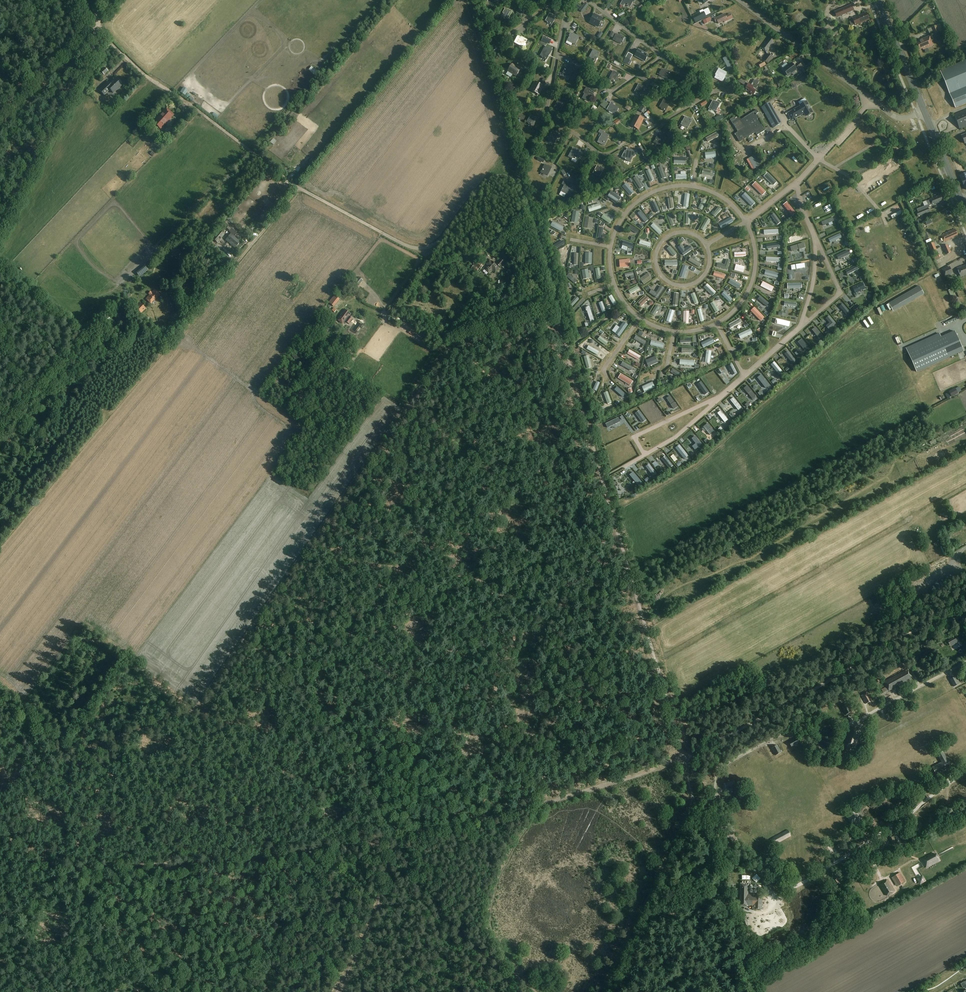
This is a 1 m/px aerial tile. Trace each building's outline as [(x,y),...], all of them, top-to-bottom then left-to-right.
[(588,5),(585,2),(579,10),(583,13),(588,5)] [(852,11),(850,5),(834,11),(836,18),(852,11)] [(525,11),(520,7),(517,12),(521,16),(525,11)] [(501,17),(506,19),(506,18),(508,19),(512,11),(508,9),(508,10),(505,8),(501,17)] [(712,14),(710,8),(692,16),(695,22),(712,14)] [(869,19),(867,12),(852,19),(850,19),(849,21),(851,25),(853,26),(855,25),(869,19)] [(549,13),(545,21),(547,22),(547,23),(552,25),(555,19),(554,19),(556,16),(549,13)] [(603,18),(594,13),(589,23),(598,28),(603,18)] [(726,16),(725,13),(716,18),(716,17),(713,18),(716,22),(717,21),(718,24),(727,20),(727,21),(732,19),(730,15),(726,16)] [(943,30),(940,24),(931,28),(934,34),(943,30)] [(573,34),(570,33),(569,35),(570,36),(567,41),(575,45),(579,36),(573,33),(573,34)] [(625,37),(619,34),(619,35),(616,34),(613,40),(621,44),(622,42),(625,37)] [(521,37),(518,35),(514,43),(525,48),(527,44),(526,44),(528,40),(522,36),(521,37)] [(933,45),(929,36),(915,42),(919,50),(923,48),(923,49),(933,45)] [(769,37),(761,48),(767,52),(774,43),(773,42),(774,41),(769,37)] [(108,49),(105,46),(99,51),(103,55),(108,49)] [(544,48),(540,56),(542,57),(542,58),(547,60),(550,54),(549,54),(550,51),(544,48)] [(599,52),(593,49),(589,57),(591,58),(591,59),(595,61),(599,55),(598,55),(599,52)] [(639,49),(635,56),(646,62),(649,55),(639,49)] [(773,57),(769,54),(764,60),(768,63),(773,57)] [(940,70),(955,108),(965,103),(965,60),(940,70)] [(792,62),(783,69),(788,77),(792,74),(794,76),(797,73),(795,71),(797,70),(792,62)] [(808,69),(803,62),(796,66),(799,71),(801,69),(803,72),(808,69)] [(512,64),(507,72),(516,77),(521,69),(512,64)] [(567,64),(563,73),(568,75),(568,74),(570,75),(574,67),(570,65),(570,66),(567,64)] [(108,71),(105,68),(99,73),(102,76),(108,71)] [(727,73),(719,68),(716,75),(715,78),(723,82),(726,77),(725,77),(727,73)] [(664,70),(662,69),(659,76),(667,79),(668,77),(669,77),(671,72),(664,69),(664,70)] [(613,71),(609,78),(611,80),(616,83),(619,77),(618,77),(620,74),(613,71)] [(123,84),(116,78),(110,84),(108,81),(102,87),(100,89),(99,90),(104,95),(110,89),(113,93),(117,89),(118,90),(120,88),(120,87),(123,84)] [(753,95),(756,91),(756,90),(758,86),(757,86),(759,81),(755,79),(751,85),(748,83),(746,86),(747,87),(745,89),(746,89),(745,91),(753,95)] [(535,81),(530,90),(539,95),(544,86),(535,81)] [(645,87),(639,84),(634,92),(637,93),(636,94),(641,96),(644,90),(643,90),(645,87)] [(586,87),(583,93),(588,96),(585,100),(589,102),(592,95),(593,96),(595,91),(589,88),(589,89),(586,87)] [(560,102),(558,100),(553,108),(558,111),(559,110),(561,111),(565,103),(561,101),(560,102)] [(664,100),(659,107),(662,108),(661,109),(666,112),(669,106),(668,105),(670,103),(664,100)] [(720,103),(716,101),(716,102),(713,101),(709,109),(714,111),(714,110),(716,111),(720,103)] [(611,102),(607,110),(615,114),(616,112),(617,112),(619,108),(613,105),(614,104),(611,102)] [(812,112),(806,102),(800,105),(801,107),(794,111),(794,110),(788,113),(792,119),(793,119),(794,121),(796,119),(795,117),(804,112),(806,116),(808,115),(808,116),(809,116),(811,115),(811,114),(811,113),(812,112)] [(780,124),(768,103),(761,107),(773,128),(780,124)] [(169,110),(166,107),(159,114),(160,115),(153,122),(155,124),(155,125),(155,126),(157,128),(158,128),(158,127),(160,129),(163,125),(164,125),(166,124),(166,123),(173,115),(169,111),(169,110)] [(758,113),(756,110),(741,119),(739,117),(736,119),(734,117),(730,119),(737,132),(735,133),(740,142),(756,132),(757,135),(766,130),(760,120),(761,119),(760,116),(758,117),(756,114),(758,113)] [(954,115),(960,128),(965,126),(965,110),(954,115)] [(531,114),(527,122),(529,123),(528,124),(533,127),(536,121),(535,120),(537,118),(531,114)] [(636,116),(631,125),(638,129),(643,119),(636,116)] [(693,120),(688,117),(688,118),(686,117),(681,125),(686,127),(687,126),(688,127),(693,120)] [(175,131),(170,127),(163,134),(168,138),(175,131)] [(597,142),(604,146),(609,138),(608,138),(609,135),(605,133),(604,133),(605,132),(600,129),(599,133),(602,134),(597,142)] [(555,133),(552,131),(548,140),(553,142),(553,141),(555,142),(559,134),(555,132),(555,133)] [(747,142),(757,137),(755,134),(746,140),(747,142)] [(665,138),(661,135),(661,136),(658,135),(654,143),(659,145),(659,144),(661,145),(665,138)] [(707,145),(713,142),(714,144),(719,142),(716,135),(704,139),(702,140),(703,142),(706,141),(707,145)] [(575,149),(571,157),(573,158),(572,158),(577,161),(580,155),(579,155),(581,152),(575,149)] [(635,153),(631,151),(628,150),(624,158),(628,161),(629,160),(631,161),(635,153)] [(862,168),(866,167),(861,156),(858,158),(862,168)] [(854,175),(860,173),(855,162),(849,164),(854,175)] [(547,165),(545,164),(540,172),(546,175),(546,174),(548,175),(552,167),(548,165),(547,165)] [(604,168),(600,166),(600,167),(597,166),(593,174),(598,176),(598,175),(600,176),(604,168)] [(657,170),(662,182),(667,180),(662,168),(657,170)] [(649,184),(654,182),(649,171),(645,173),(649,184)] [(676,182),(686,181),(686,172),(676,173),(676,182)] [(767,173),(764,176),(773,186),(777,182),(767,173)] [(640,193),(644,191),(637,178),(633,180),(640,193)] [(576,186),(564,180),(562,184),(564,186),(561,191),(571,197),(576,186)] [(766,192),(756,182),(752,185),(762,196),(766,192)] [(631,198),(635,194),(625,185),(621,189),(631,198)] [(607,198),(617,206),(621,200),(610,193),(607,198)] [(942,199),(940,194),(930,199),(930,200),(927,201),(928,204),(924,206),(924,207),(922,208),(922,210),(916,212),(918,216),(930,212),(928,206),(932,205),(941,202),(941,200),(942,199)] [(787,202),(783,205),(792,216),(796,213),(787,202)] [(655,204),(651,205),(656,216),(660,214),(655,204)] [(600,206),(587,208),(588,214),(601,212),(600,206)] [(887,217),(895,213),(892,208),(885,213),(887,217)] [(711,217),(715,220),(721,211),(718,209),(711,217)] [(640,211),(636,214),(645,225),(649,222),(640,211)] [(600,221),(609,226),(612,222),(603,216),(600,221)] [(718,226),(720,231),(733,225),(731,220),(718,226)] [(237,232),(226,222),(223,225),(234,235),(237,232)] [(550,228),(561,234),(564,229),(552,223),(550,228)] [(653,226),(650,229),(659,237),(662,234),(653,226)] [(636,236),(638,232),(631,227),(628,231),(636,236)] [(957,235),(955,229),(941,235),(944,242),(953,238),(953,237),(957,235)] [(224,235),(219,230),(212,239),(217,243),(224,235)] [(240,241),(231,233),(226,240),(235,247),(235,246),(236,246),(240,241)] [(621,248),(631,252),(633,247),(624,243),(621,248)] [(951,252),(948,244),(943,246),(946,254),(951,252)] [(677,250),(683,259),(693,252),(690,248),(684,251),(681,247),(677,250)] [(669,249),(666,252),(669,256),(673,260),(677,257),(669,249)] [(499,267),(489,259),(485,263),(488,265),(485,269),(490,274),(493,270),(495,272),(499,267)] [(483,264),(476,260),(473,264),(480,268),(483,264)] [(690,260),(688,264),(700,270),(702,266),(690,260)] [(619,271),(630,270),(630,262),(619,263),(619,271)] [(728,271),(730,263),(727,262),(726,267),(718,265),(717,269),(728,271)] [(743,273),(745,267),(736,264),(734,270),(743,273)] [(962,266),(962,265),(957,268),(961,277),(965,275),(965,264),(962,266)] [(595,282),(600,281),(600,275),(603,275),(603,268),(599,269),(599,271),(595,271),(595,282)] [(857,268),(845,273),(847,279),(854,276),(856,282),(862,280),(857,268)] [(588,271),(581,272),(583,282),(590,280),(588,271)] [(575,286),(577,283),(569,275),(566,278),(575,286)] [(630,280),(631,283),(635,282),(633,275),(624,276),(625,281),(630,280)] [(639,282),(643,288),(652,283),(648,277),(639,282)] [(763,281),(761,286),(772,292),(774,287),(763,281)] [(728,286),(739,292),(741,287),(730,282),(728,286)] [(802,292),(802,286),(786,286),(786,284),(784,284),(784,293),(787,293),(787,297),(784,297),(784,301),(789,301),(789,298),(794,298),(794,297),(801,297),(800,293),(802,292)] [(919,286),(889,303),(893,310),(923,293),(919,286)] [(707,287),(703,291),(712,299),(716,295),(707,287)] [(657,302),(665,292),(661,288),(656,295),(652,292),(649,296),(657,302)] [(160,294),(154,289),(152,292),(151,291),(149,293),(150,294),(146,298),(152,303),(160,294)] [(630,297),(639,293),(638,289),(628,293),(630,297)] [(724,294),(721,297),(729,306),(733,302),(724,294)] [(691,300),(690,301),(692,308),(698,306),(695,296),(690,297),(691,300)] [(605,314),(602,304),(598,305),(597,302),(601,301),(600,297),(594,299),(597,308),(599,307),(602,315),(605,314)] [(572,308),(579,301),(576,298),(569,306),(572,308)] [(641,311),(650,303),(646,299),(638,307),(641,311)] [(146,308),(141,302),(136,307),(141,313),(146,308)] [(714,304),(710,306),(716,317),(720,314),(714,304)] [(655,320),(657,315),(663,318),(666,312),(656,308),(651,318),(655,320)] [(351,313),(345,309),(338,319),(344,323),(351,313)] [(754,310),(750,314),(761,325),(765,321),(754,310)] [(665,325),(671,327),(675,314),(670,312),(665,325)] [(123,317),(120,313),(114,317),(117,321),(123,317)] [(741,323),(739,319),(729,324),(731,328),(741,323)] [(619,339),(628,328),(623,324),(614,336),(619,339)] [(740,343),(752,337),(750,331),(738,337),(740,343)] [(964,351),(955,331),(941,337),(939,333),(906,348),(916,372),(964,351)] [(599,338),(597,342),(605,347),(607,343),(599,338)] [(638,350),(640,346),(642,347),(643,342),(635,339),(632,347),(638,350)] [(714,346),(712,341),(700,346),(703,351),(714,346)] [(651,342),(650,349),(662,352),(664,346),(651,342)] [(588,348),(586,352),(598,357),(599,353),(588,348)] [(638,363),(640,358),(629,353),(627,358),(638,363)] [(583,359),(587,371),(592,369),(589,357),(583,359)] [(646,362),(647,369),(657,367),(656,360),(646,362)] [(623,364),(621,368),(631,373),(632,369),(623,364)] [(617,382),(631,388),(633,383),(620,377),(617,382)] [(920,387),(922,390),(930,384),(928,381),(920,387)] [(644,395),(655,391),(652,384),(641,388),(644,395)] [(961,391),(959,386),(945,394),(948,398),(961,391)] [(619,389),(616,392),(624,403),(627,400),(619,389)] [(605,407),(612,404),(607,394),(601,396),(605,407)] [(965,423),(965,420),(963,416),(959,418),(957,414),(955,415),(960,426),(965,423)] [(881,601),(878,594),(870,599),(873,605),(881,601)] [(960,642),(957,636),(947,641),(950,647),(960,642)] [(913,678),(908,668),(884,682),(889,692),(913,678)] [(957,680),(956,677),(950,679),(954,687),(960,683),(958,679),(957,680)] [(872,701),(868,692),(862,696),(866,704),(872,701)] [(851,712),(848,705),(843,707),(846,714),(851,712)] [(859,731),(849,728),(843,751),(847,752),(849,745),(853,746),(852,747),(855,748),(858,738),(857,738),(859,731)] [(781,752),(777,745),(772,749),(775,755),(781,752)] [(947,759),(943,752),(937,755),(941,762),(932,767),(935,774),(952,766),(948,758),(947,759)] [(734,779),(724,781),(726,788),(736,786),(734,779)] [(854,815),(853,813),(848,816),(849,818),(848,818),(852,824),(859,820),(855,814),(854,815)] [(791,836),(788,830),(772,838),(776,844),(791,836)] [(936,849),(920,856),(926,868),(942,860),(936,849)] [(905,881),(900,872),(892,878),(897,886),(905,881)] [(895,891),(888,879),(880,884),(887,896),(895,891)] [(741,885),(740,905),(748,906),(748,905),(753,905),(753,908),(754,908),(754,910),(763,910),(763,906),(762,906),(762,903),(763,896),(754,895),(754,894),(748,894),(749,885),(741,885)] [(749,926),(746,914),(741,916),(744,927),(749,926)]
